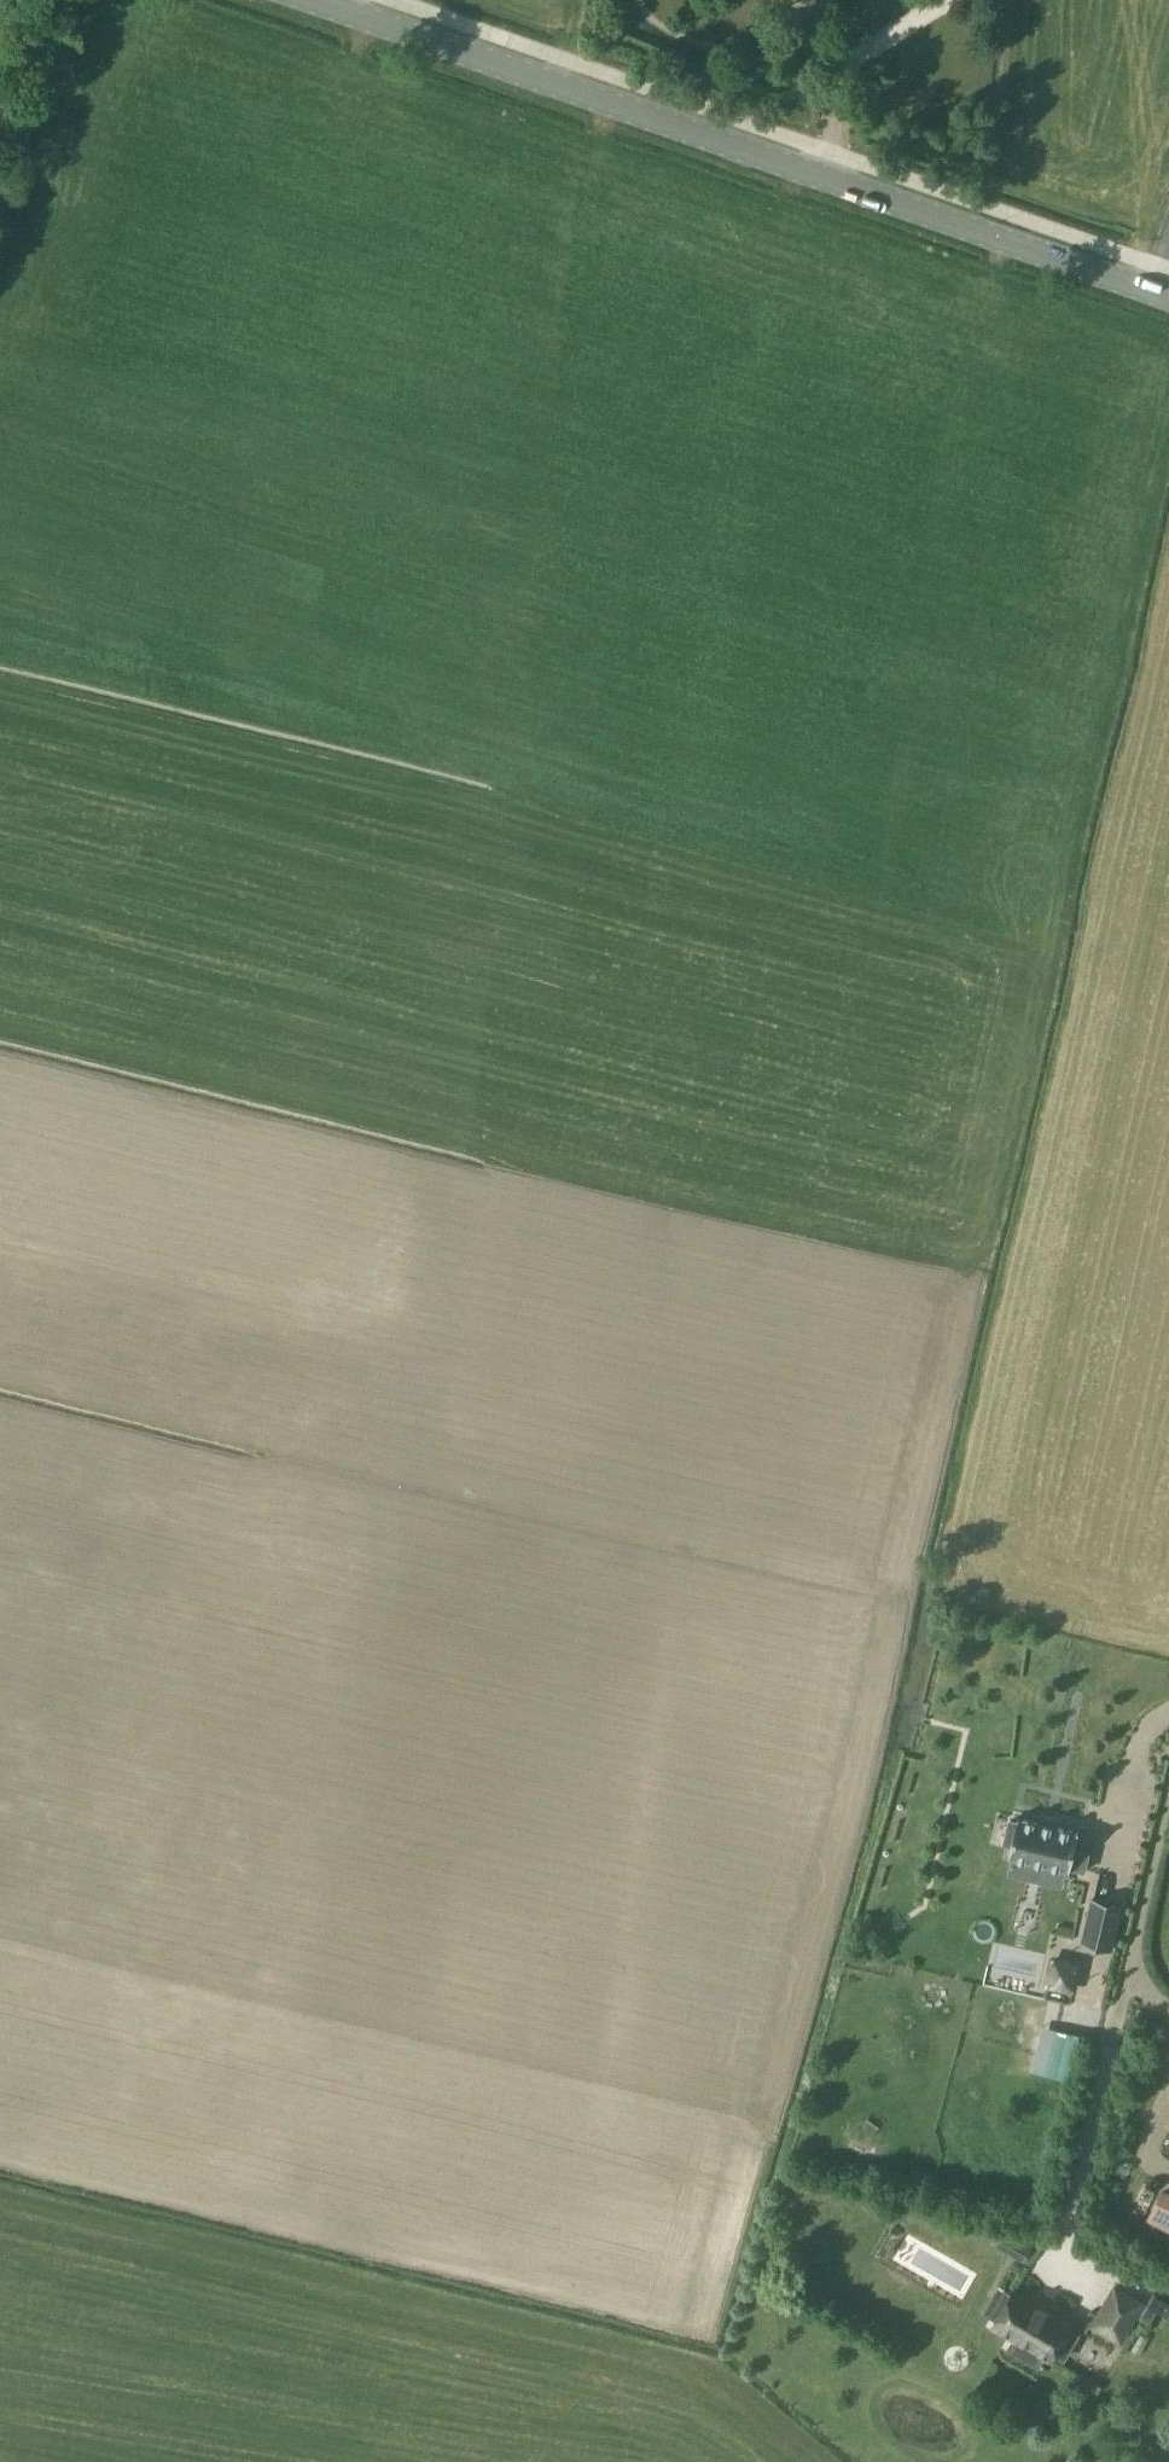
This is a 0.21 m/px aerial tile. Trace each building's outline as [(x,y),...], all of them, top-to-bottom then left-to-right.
[(1077,1827),(1016,1813),(1015,1818),(1008,1816),(1003,1839),(1010,1840),(1007,1850),(1069,1864),(1069,1863),(1083,1866),(1087,1850),(1073,1846),(1077,1827)] [(1113,1943),(1122,1901),(1094,1894),(1084,1936),(1113,1943)] [(1073,1983),(1079,1960),(1055,1955),(1050,1978),(1073,1983)] [(1154,2187),(1138,2222),(1168,2236),(1168,2193),(1154,2187)] [(1115,2285),(1093,2322),(1104,2328),(1110,2318),(1126,2328),(1142,2301),(1115,2285)] [(1017,2287),(994,2323),(1016,2337),(1010,2346),(1039,2364),(1045,2355),(1049,2358),(1054,2351),(1065,2357),(1079,2334),(1068,2327),(1072,2322),(1017,2287)] [(1148,2304),(1142,2313),(1152,2319),(1157,2309),(1148,2304)]
